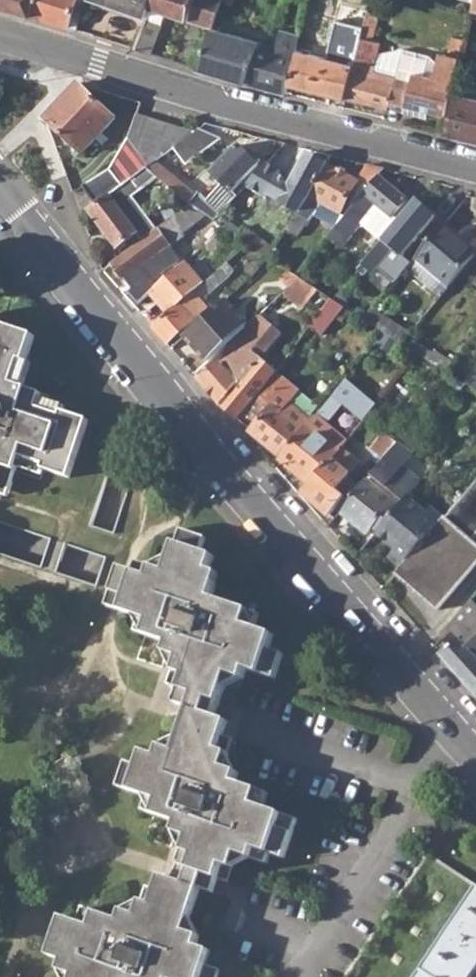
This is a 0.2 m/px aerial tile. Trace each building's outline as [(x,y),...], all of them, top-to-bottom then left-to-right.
[(29,14),(33,0),(0,0),(0,5),(29,14)] [(67,26),(74,0),(33,0),(29,14),(67,26)] [(67,26),(76,29),(85,0),(74,0),(67,26)] [(146,16),(149,5),(151,0),(99,0),(146,16)] [(185,18),(190,0),(151,0),(149,5),(165,11),(185,18)] [(211,25),(219,0),(190,0),(185,18),(211,25)] [(144,21),(160,26),(161,25),(165,11),(149,5),(146,16),(144,21)] [(367,9),(365,18),(376,21),(379,12),(367,9)] [(371,40),(376,21),(365,18),(356,52),(353,66),(345,97),(388,108),(391,97),(406,101),(403,112),(428,118),(430,110),(445,114),(459,57),(440,52),(433,76),(375,61),(380,43),(371,40)] [(144,21),(135,48),(152,53),(160,26),(144,21)] [(198,68),(244,81),(254,42),(254,39),(210,27),(198,68)] [(281,36),(276,47),(295,52),(295,49),(300,30),(293,27),(289,38),(281,36)] [(276,47),(254,42),(244,81),(284,91),(287,81),(295,52),(276,47)] [(329,49),(327,58),(353,66),(356,52),(333,45),(329,49)] [(295,52),(287,81),(345,97),(353,66),(327,58),(295,49),(295,52)] [(46,120),(84,153),(117,117),(80,83),(46,120)] [(475,140),(475,99),(458,94),(447,133),(475,140)] [(131,136),(150,166),(155,162),(168,123),(138,115),(131,136)] [(175,147),(195,132),(168,123),(155,162),(173,148),(175,147)] [(220,138),(199,129),(195,132),(175,147),(173,148),(185,163),(220,138)] [(131,136),(112,170),(124,186),(147,168),(150,166),(131,136)] [(191,203),(202,211),(213,219),(216,221),(238,196),(231,190),(258,166),(259,160),(252,152),(247,153),(239,145),(211,172),(223,183),(207,199),(180,180),(172,189),(191,203)] [(314,192),(328,165),(308,154),(292,183),(277,174),(279,170),(267,163),(247,186),(264,196),(264,194),(299,214),(311,197),(314,192)] [(150,166),(147,168),(157,178),(158,179),(160,180),(167,172),(155,162),(150,166)] [(288,231),(298,238),(309,220),(311,222),(317,213),(335,223),(341,214),(346,218),(379,177),(385,169),(368,165),(359,180),(328,165),(314,192),(311,197),(299,214),(288,231)] [(137,233),(143,240),(158,229),(132,197),(158,179),(157,178),(147,168),(124,186),(112,170),(84,187),(97,205),(90,210),(119,247),(137,233)] [(167,172),(160,180),(172,189),(180,180),(167,172)] [(336,229),(348,239),(370,214),(385,226),(407,200),(379,177),(346,218),(336,229)] [(360,270),(366,276),(370,270),(375,274),(395,250),(403,257),(436,217),(417,201),(360,270)] [(127,292),(139,305),(152,293),(159,286),(155,282),(161,276),(159,274),(180,257),(169,244),(182,235),(180,233),(199,219),(208,225),(213,219),(202,211),(191,203),(158,229),(143,240),(113,263),(132,288),(127,292)] [(451,286),(475,256),(475,249),(445,223),(417,258),(451,286)] [(152,293),(170,314),(206,283),(187,261),(159,286),(152,293)] [(153,328),(166,344),(207,308),(198,298),(221,280),(216,275),(206,283),(170,314),(153,328)] [(285,293),(304,308),(318,291),(300,280),(285,293)] [(319,315),(331,324),(344,308),(330,299),(319,315)] [(234,338),(247,327),(225,302),(187,334),(210,360),(234,338)] [(365,322),(401,344),(411,333),(375,310),(365,322)] [(219,404),(238,418),(275,373),(276,372),(260,359),(281,335),(259,316),(247,327),(234,338),(237,341),(218,364),(212,365),(199,381),(219,404)] [(9,495),(13,480),(22,455),(45,463),(43,469),(69,477),(88,419),(64,411),(62,414),(38,406),(43,392),(15,382),(23,358),(28,360),(36,335),(0,323),(0,492),(9,495)] [(251,432),(280,456),(303,430),(310,421),(289,403),(300,389),(277,371),(276,372),(275,373),(238,418),(252,431),(251,432)] [(475,391),(475,376),(470,373),(463,383),(475,391)] [(333,394),(312,418),(316,421),(311,426),(338,449),(340,447),(346,440),(337,432),(324,421),(341,400),(333,394)] [(354,411),(337,432),(346,440),(363,419),(354,411)] [(279,458),(309,483),(338,449),(311,426),(316,421),(312,418),(310,421),(303,430),(280,456),(279,458)] [(371,448),(375,451),(384,458),(398,442),(385,431),(371,448)] [(399,505),(407,496),(413,489),(419,481),(401,467),(411,455),(398,442),(384,458),(381,463),(368,479),(341,512),(366,533),(372,526),(378,531),(399,505)] [(302,492),(329,514),(355,482),(347,476),(357,461),(340,447),(338,449),(309,483),(302,492)] [(375,451),(371,455),(381,463),(384,458),(375,451)] [(358,471),(368,479),(381,463),(371,455),(358,471)] [(438,609),(475,564),(475,546),(470,541),(475,533),(475,480),(442,519),(401,568),(396,574),(438,609)] [(388,557),(401,568),(442,519),(428,506),(424,510),(407,496),(399,505),(378,531),(376,533),(395,548),(388,557)] [(6,550),(8,545),(27,551),(34,530),(0,519),(0,548),(6,550)] [(220,970),(206,966),(211,950),(196,945),(200,935),(186,931),(201,888),(215,893),(220,878),(228,882),(238,853),(268,863),(271,853),(284,858),(298,819),(264,808),(269,794),(236,783),(240,774),(225,768),(235,740),(225,737),(230,723),(215,718),(230,676),(244,680),(247,670),(276,679),(285,655),(271,650),(276,636),(256,629),(261,615),(212,599),(220,574),(211,571),(216,557),(201,552),(206,537),(179,528),(165,571),(138,562),(135,572),(127,569),(121,567),(108,607),(114,610),(141,618),(136,633),(169,645),(166,653),(181,659),(172,687),(181,690),(176,705),(191,709),(176,752),(162,746),(158,757),(144,752),(139,767),(125,761),(117,787),(150,798),(145,812),(179,824),(175,835),(189,839),(174,881),(161,876),(156,891),(145,887),(136,914),(122,909),(118,920),(84,909),(80,922),(60,916),(47,956),(61,960),(58,971),(74,976),(73,976),(217,976),(220,970)] [(68,541),(58,568),(98,583),(108,556),(68,541)] [(456,626),(465,635),(460,639),(442,656),(475,695),(475,657),(474,655),(475,653),(475,604),(472,600),(453,622),(456,626)] [(452,630),(460,639),(465,635),(456,626),(452,630)] [(441,949),(475,896),(475,881),(439,856),(382,942),(404,957),(419,934),(441,949)] [(425,976),(475,976),(475,900),(425,976)]
